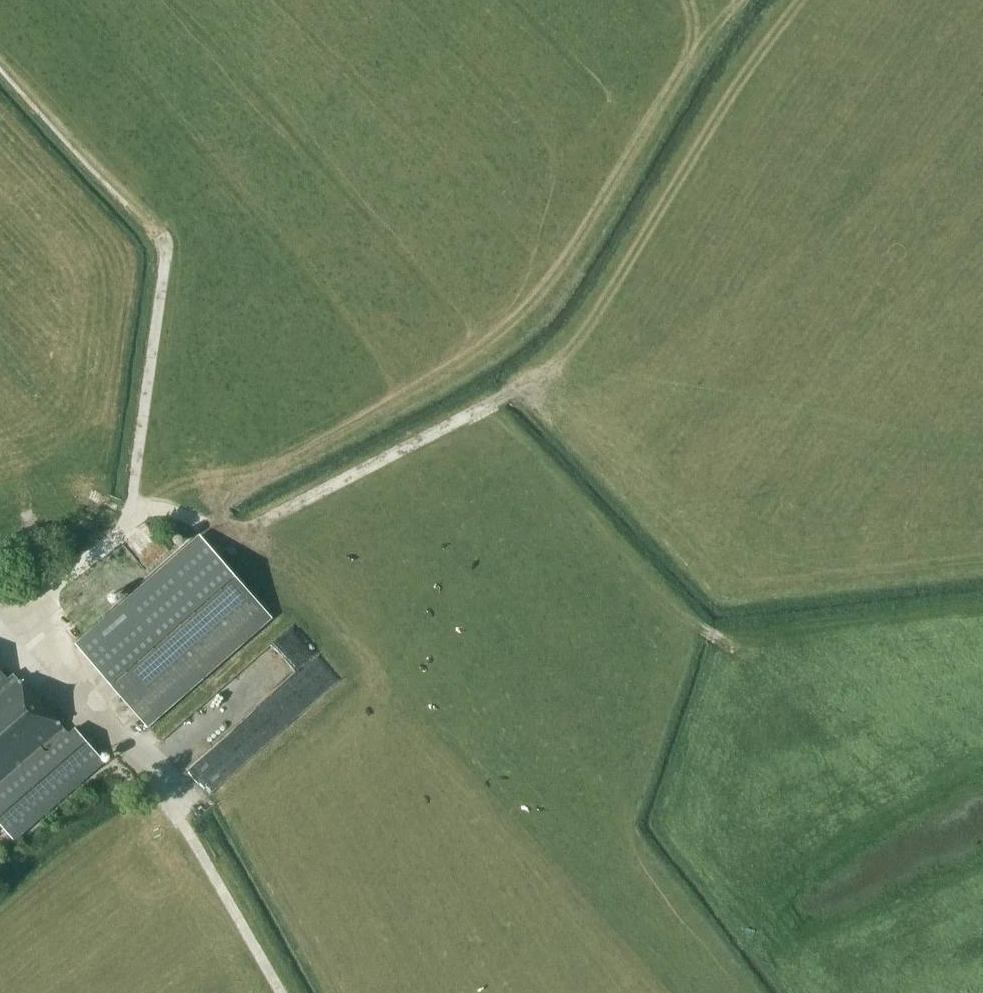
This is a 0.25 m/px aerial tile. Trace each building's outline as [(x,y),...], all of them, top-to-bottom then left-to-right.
[(199,534),(75,643),(148,726),(272,618),(199,534)] [(0,672),(0,824),(14,840),(105,761),(75,727),(68,733),(13,673),(6,679),(0,672)]
